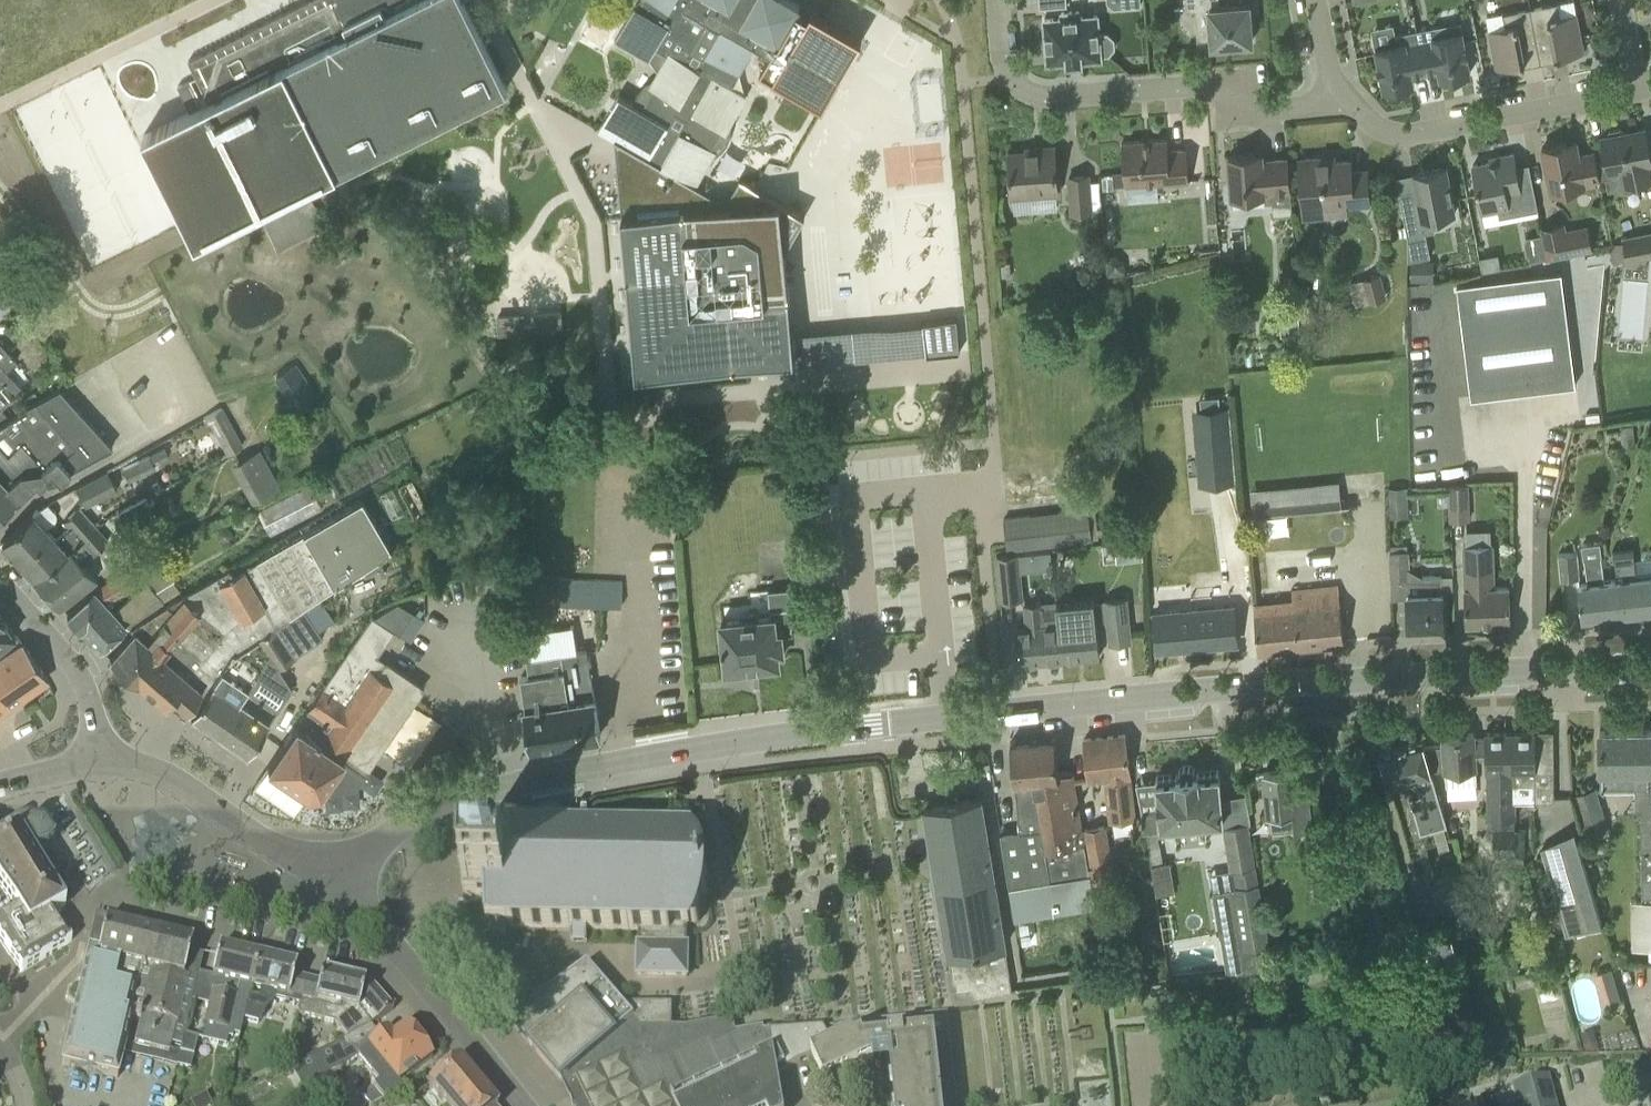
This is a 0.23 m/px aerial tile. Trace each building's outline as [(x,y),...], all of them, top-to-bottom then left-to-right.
[(508,86),(465,0),(310,0),(189,60),(197,76),(192,78),(204,104),(145,134),(198,241),(508,86)] [(800,5),(792,0),(639,0),(637,5),(636,4),(616,39),(650,58),(657,47),(668,54),(650,86),(654,88),(642,108),(619,94),(599,129),(696,185),(716,150),(712,148),(723,128),(727,130),(747,95),(731,86),(756,43),(770,51),(763,63),(776,71),(771,79),(822,108),(862,38),(812,9),(808,15),(798,9),(800,5)] [(1197,26),(1199,48),(1214,46),(1214,44),(1233,42),(1233,45),(1248,44),(1248,41),(1252,41),(1249,5),(1220,7),(1220,0),(1188,0),(1189,9),(1211,8),(1212,24),(1197,26)] [(1584,51),(1574,0),(1569,0),(1531,7),(1541,63),(1560,59),(1559,56),(1584,51)] [(1503,12),(1487,16),(1497,69),(1522,64),(1523,67),(1541,63),(1531,7),(1503,13),(1503,12)] [(1079,10),(1062,12),(1062,17),(1045,19),(1048,61),(1067,60),(1067,63),(1083,62),(1083,58),(1101,57),(1101,54),(1109,53),(1115,46),(1114,38),(1107,32),(1099,33),(1097,14),(1080,16),(1079,10)] [(1440,78),(1471,72),(1461,20),(1453,16),(1445,17),(1440,25),(1417,29),(1425,73),(1439,70),(1440,78)] [(1372,27),(1383,89),(1414,83),(1412,75),(1425,73),(1417,29),(1396,34),(1394,23),(1372,27)] [(1606,152),(1595,154),(1600,178),(1606,177),(1608,172),(1621,170),(1623,184),(1650,179),(1650,166),(1650,162),(1650,158),(1645,127),(1624,131),(1620,128),(1610,130),(1608,134),(1602,136),(1606,152)] [(1169,182),(1189,181),(1186,148),(1168,149),(1167,138),(1122,141),(1125,184),(1169,180),(1169,182)] [(1584,181),(1600,178),(1595,154),(1594,151),(1579,153),(1576,141),(1542,147),(1550,190),(1585,183),(1584,181)] [(1030,195),(1058,192),(1055,146),(1034,148),(1034,150),(1008,152),(1011,190),(1030,189),(1030,195)] [(1254,161),(1253,153),(1229,155),(1232,197),(1265,194),(1266,202),(1272,201),(1291,200),(1290,188),(1291,188),(1288,158),(1254,161)] [(1499,213),(1500,217),(1525,212),(1524,207),(1533,206),(1529,185),(1520,187),(1514,153),(1498,156),(1499,159),(1473,164),(1483,216),(1499,213)] [(1299,159),(1303,208),(1305,207),(1304,203),(1345,199),(1346,204),(1369,203),(1367,170),(1351,171),(1351,160),(1324,161),(1324,157),(1299,159)] [(1418,197),(1401,200),(1406,226),(1406,261),(1429,256),(1424,232),(1436,230),(1433,216),(1456,212),(1447,166),(1413,173),(1418,197)] [(1072,212),(1091,211),(1088,175),(1069,176),(1072,212)] [(1292,213),(1291,200),(1272,201),(1273,214),(1292,213)] [(296,207),(266,222),(276,243),(307,228),(296,207)] [(1546,259),(1593,249),(1588,225),(1567,229),(1565,222),(1540,227),(1546,259)] [(1650,255),(1650,232),(1623,238),(1627,260),(1650,255)] [(1502,267),(1499,252),(1480,256),(1483,271),(1502,267)] [(1472,397),(1576,384),(1562,271),(1458,284),(1472,397)] [(1381,273),(1362,278),(1369,302),(1387,297),(1381,273)] [(1300,316),(1282,317),(1283,333),(1301,331),(1300,316)] [(960,351),(957,317),(924,321),(927,355),(960,351)] [(8,352),(0,342),(0,359),(8,352)] [(8,352),(0,359),(0,364),(7,371),(17,362),(8,352)] [(277,374),(294,404),(314,393),(297,363),(277,374)] [(23,388),(7,371),(0,364),(0,410),(23,388)] [(34,484),(40,490),(57,477),(60,481),(71,471),(70,471),(114,447),(61,387),(0,424),(0,515),(34,484)] [(227,454),(244,444),(223,407),(204,418),(207,425),(210,423),(227,454)] [(1203,414),(1199,415),(1202,459),(1230,457),(1226,412),(1222,413),(1203,414)] [(156,467),(154,464),(170,456),(165,447),(150,455),(149,454),(123,468),(130,481),(156,467)] [(241,459),(262,497),(282,486),(261,448),(241,459)] [(109,471),(77,488),(86,506),(118,489),(109,471)] [(419,499),(409,479),(396,485),(406,505),(419,499)] [(1342,505),(1340,481),(1251,489),(1253,514),(1342,505)] [(1470,518),(1468,483),(1447,485),(1450,520),(1470,518)] [(311,485),(256,512),(268,537),(323,509),(311,485)] [(1388,516),(1410,515),(1409,485),(1387,486),(1388,516)] [(191,714),(192,714),(233,652),(236,653),(257,638),(302,608),(391,549),(362,498),(258,559),(206,588),(204,590),(210,599),(227,629),(222,635),(191,680),(176,701),(191,714)] [(33,514),(32,513),(1,541),(34,577),(32,578),(34,580),(98,528),(80,508),(65,521),(70,527),(57,539),(48,529),(60,518),(49,505),(33,514)] [(1088,510),(1058,514),(1061,545),(1092,541),(1088,510)] [(1034,548),(1030,517),(1003,521),(1007,552),(1034,548)] [(98,528),(34,580),(60,608),(95,576),(84,565),(111,542),(98,528)] [(1466,534),(1467,543),(1464,544),(1466,587),(1465,587),(1466,623),(1511,621),(1510,586),(1495,586),(1493,542),(1491,542),(1491,533),(1466,534)] [(1617,580),(1620,614),(1650,611),(1650,576),(1638,578),(1633,546),(1614,548),(1617,580)] [(1441,575),(1423,576),(1409,567),(1409,551),(1390,551),(1391,578),(1407,577),(1409,626),(1444,624),(1443,592),(1441,592),(1441,575)] [(1580,577),(1578,551),(1558,553),(1561,579),(1580,577)] [(997,555),(1001,599),(1022,597),(1017,553),(997,555)] [(1617,580),(1604,581),(1601,556),(1586,558),(1589,583),(1579,584),(1582,619),(1620,614),(1617,580)] [(127,624),(131,628),(184,594),(165,566),(146,578),(147,581),(113,612),(109,608),(113,603),(110,600),(136,580),(130,570),(95,590),(67,614),(100,649),(127,624)] [(556,577),(556,601),(622,604),(623,580),(556,577)] [(122,669),(138,683),(162,654),(163,655),(200,612),(222,635),(227,629),(210,599),(204,590),(206,588),(203,583),(184,594),(131,628),(136,632),(126,644),(125,642),(110,659),(122,669)] [(1288,600),(1289,607),(1255,611),(1259,651),(1345,642),(1340,601),(1338,585),(1292,590),(1293,600),(1288,600)] [(780,662),(778,649),(783,648),(781,632),(794,631),(790,587),(769,589),(772,615),(753,617),(753,614),(740,615),(740,618),(722,620),(727,667),(780,662)] [(1111,642),(1131,640),(1126,597),(1107,599),(1111,642)] [(1058,615),(1057,605),(1056,600),(1024,603),(1026,626),(1017,627),(1021,663),(1062,659),(1057,615),(1058,615)] [(365,774),(366,772),(425,687),(378,655),(395,631),(400,634),(414,612),(398,602),(374,617),(371,615),(269,768),(308,795),(320,793),(322,789),(325,791),(356,785),(364,774),(365,774)] [(1095,602),(1057,605),(1058,615),(1057,615),(1062,659),(1100,655),(1097,624),(1095,602)] [(1189,610),(1154,613),(1158,650),(1238,642),(1234,603),(1189,607),(1189,610)] [(233,652),(192,714),(248,752),(293,686),(280,665),(322,638),(302,608),(257,638),(236,653),(233,652)] [(191,680),(222,635),(200,612),(163,655),(162,654),(138,683),(164,705),(171,697),(176,701),(191,680)] [(16,633),(4,619),(4,618),(0,613),(0,647),(16,633)] [(587,649),(577,650),(574,627),(527,634),(527,658),(529,674),(522,676),(527,707),(526,708),(532,745),(601,734),(595,694),(594,694),(587,649)] [(48,678),(23,641),(0,657),(0,694),(7,706),(48,678)] [(1600,730),(1600,770),(1602,770),(1602,787),(1636,787),(1636,807),(1641,807),(1642,901),(1632,901),(1632,947),(1650,947),(1650,729),(1600,730)] [(1486,731),(1486,738),(1486,759),(1486,772),(1487,772),(1488,830),(1492,829),(1493,856),(1501,856),(1502,865),(1524,864),(1524,855),(1525,855),(1525,827),(1514,828),(1514,782),(1536,782),(1536,801),(1555,800),(1553,732),(1535,732),(1535,731),(1486,731)] [(1444,771),(1446,771),(1446,784),(1476,783),(1475,759),(1486,759),(1486,738),(1475,738),(1474,732),(1443,734),(1444,771)] [(1125,734),(1085,738),(1088,778),(1105,776),(1109,819),(1135,816),(1125,734)] [(1058,772),(1055,738),(1011,742),(1012,751),(1015,782),(1020,829),(1001,832),(1010,886),(1015,919),(1095,906),(1089,867),(1081,829),(1072,771),(1058,772)] [(1431,773),(1422,739),(1380,751),(1389,785),(1416,777),(1421,795),(1411,798),(1421,831),(1446,824),(1431,773)] [(1179,770),(1177,774),(1176,774),(1177,779),(1156,780),(1159,808),(1142,810),(1144,830),(1163,828),(1162,825),(1223,819),(1220,774),(1200,776),(1199,772),(1197,772),(1195,768),(1193,766),(1189,765),(1187,765),(1184,766),(1181,767),(1179,770)] [(1296,807),(1293,769),(1264,772),(1269,815),(1271,815),(1272,831),(1294,829),(1295,833),(1312,831),(1310,806),(1296,807)] [(1596,787),(1573,794),(1586,831),(1608,824),(1596,787)] [(326,792),(325,808),(342,809),(342,793),(326,792)] [(938,887),(949,955),(1005,946),(994,878),(998,877),(998,875),(994,876),(990,852),(994,851),(994,849),(990,850),(986,826),(990,825),(990,823),(986,824),(981,796),(925,805),(929,833),(926,833),(926,835),(930,834),(934,859),(930,860),(930,862),(934,861),(938,885),(934,885),(934,887),(938,887)] [(0,837),(0,938),(22,973),(72,941),(60,923),(62,922),(57,914),(55,916),(54,914),(65,907),(31,851),(34,849),(37,853),(47,850),(55,842),(42,822),(32,825),(24,833),(27,837),(23,839),(17,829),(1,838),(0,837)] [(1249,822),(1224,826),(1231,869),(1210,872),(1227,973),(1273,968),(1249,822)] [(695,847),(693,847),(691,844),(672,844),(672,838),(589,836),(589,825),(573,825),(573,836),(508,835),(507,830),(506,828),(504,826),(502,825),(500,825),(497,826),(496,828),(494,830),(494,835),(489,835),(488,859),(465,859),(464,903),(487,904),(487,928),(492,928),(492,931),(492,934),(493,936),(495,937),(498,938),(500,938),(502,937),(504,936),(505,933),(506,929),(571,931),(571,942),(587,942),(587,931),(639,932),(637,976),(687,977),(687,928),(689,928),(691,925),(694,925),(696,924),(698,922),(700,920),(700,918),(700,915),(699,913),(697,911),(701,897),(707,897),(707,893),(704,893),(705,882),(707,880),(707,876),(701,876),(698,861),(700,860),(701,857),(702,855),(701,852),(700,850),(698,848),(695,847)] [(1106,825),(1081,829),(1089,867),(1113,863),(1106,825)] [(1602,923),(1575,830),(1542,848),(1567,934),(1602,923)] [(1177,905),(1170,861),(1152,864),(1159,908),(1170,979),(1196,976),(1184,905),(1177,905)] [(1476,931),(1471,913),(1457,917),(1462,935),(1476,931)] [(123,1052),(177,1064),(185,1034),(202,959),(189,956),(193,941),(97,918),(89,953),(62,1065),(117,1078),(123,1052)] [(1421,939),(1436,994),(1464,986),(1449,931),(1421,939)] [(242,1023),(251,987),(258,957),(220,948),(212,978),(213,979),(210,993),(213,993),(202,1041),(226,1047),(228,1039),(233,1040),(234,1035),(239,1036),(242,1023)] [(1516,950),(1495,953),(1498,974),(1519,971),(1516,950)] [(300,1006),(306,980),(294,977),(297,966),(258,957),(251,987),(242,1023),(243,1023),(244,1021),(257,1024),(274,1000),(300,1006)] [(777,1069),(784,1065),(786,1069),(812,1056),(812,1055),(832,1046),(823,1027),(808,1028),(787,1029),(764,1032),(763,1028),(735,1033),(733,1019),(687,1027),(671,1027),(672,1004),(622,1004),(588,963),(510,1021),(560,1081),(573,1105),(783,1105),(777,1069)] [(1001,968),(988,993),(1012,989),(1008,963),(1000,964),(1001,968)] [(1596,971),(1603,1002),(1621,998),(1614,967),(1596,971)] [(300,1006),(302,1007),(300,1015),(337,1024),(348,1037),(371,1026),(393,1010),(371,984),(322,972),(320,983),(306,980),(300,1006)] [(1145,994),(1171,991),(1170,980),(1144,983),(1145,994)] [(825,1084),(874,1061),(871,1055),(890,1054),(895,1105),(957,1105),(947,1013),(855,1023),(859,1033),(832,1046),(812,1055),(812,1056),(825,1084)] [(374,1087),(369,1080),(357,1089),(369,1105),(372,1105),(403,1090),(398,1084),(432,1058),(407,1026),(392,1037),(388,1032),(380,1038),(371,1026),(348,1037),(294,1066),(305,1087),(346,1066),(358,1056),(380,1083),(374,1087)] [(198,1037),(185,1034),(177,1064),(176,1067),(190,1071),(198,1037)] [(459,1063),(429,1088),(444,1105),(495,1105),(459,1063)] [(1548,1077),(1514,1086),(1519,1105),(1556,1105),(1548,1077)] [(1643,1083),(1649,1105),(1650,1105),(1650,1081),(1643,1083)]
